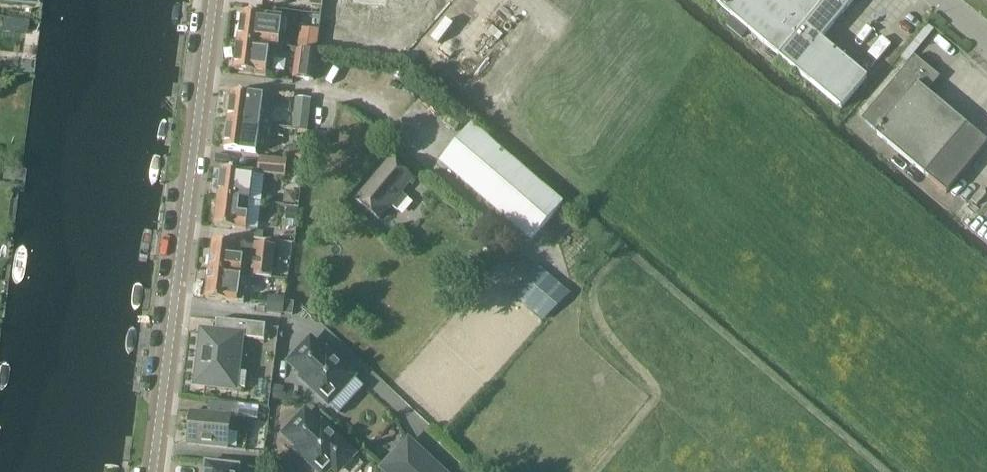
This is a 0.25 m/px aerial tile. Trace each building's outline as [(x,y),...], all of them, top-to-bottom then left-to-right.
[(462,86),(498,114),(560,37),(514,0),(503,0),(488,18),(506,32),(462,86)] [(856,68),(822,39),(854,0),(713,0),(842,108),(868,77),(856,68)] [(240,13),(236,41),(259,44),(276,46),(280,18),(240,13)] [(297,50),(300,32),(285,30),(283,48),(297,50)] [(259,44),(236,41),(233,69),(263,73),(265,60),(257,59),(259,44)] [(293,77),(312,80),(316,53),(297,50),(293,77)] [(921,61),(915,55),(871,108),(867,104),(858,116),(877,131),(875,133),(947,193),(986,145),(986,141),(928,92),(940,77),(921,61)] [(230,93),(226,120),(248,123),(249,115),(252,116),(253,108),(259,109),(261,97),(230,93)] [(308,131),(312,99),(296,97),(292,128),(308,131)] [(248,123),(226,120),(223,148),(253,152),(255,139),(246,138),(248,123)] [(530,240),(562,203),(471,124),(439,162),(530,240)] [(285,176),(286,162),(262,159),(261,173),(285,176)] [(401,193),(413,179),(390,160),(357,199),(379,218),(391,205),(397,211),(408,198),(401,193)] [(223,170),(219,198),(239,200),(240,196),(242,196),(243,188),(252,189),(254,174),(223,170)] [(239,200),(219,198),(216,226),(246,230),(248,218),(237,217),(239,200)] [(213,241),(209,270),(241,274),(243,260),(253,261),(251,276),(273,278),(277,246),(255,244),(255,247),(213,241)] [(546,320),(571,291),(538,263),(513,291),(546,320)] [(241,274),(209,270),(206,298),(244,303),(246,288),(240,287),(241,274)] [(283,315),(285,298),(269,296),(267,313),(283,315)] [(215,334),(203,333),(201,352),(199,352),(197,369),(207,370),(206,385),(246,389),(248,373),(237,372),(240,338),(265,341),(267,325),(216,320),(215,334)] [(311,340),(290,363),(308,380),(307,382),(328,403),(353,376),(331,356),(329,358),(311,340)] [(191,412),(188,445),(228,449),(231,416),(257,419),(258,406),(216,402),(215,414),(191,412)] [(285,434),(306,454),(304,457),(321,471),(326,471),(332,466),(338,471),(354,454),(329,430),(327,432),(306,412),(285,434)] [(385,468),(389,471),(439,471),(408,443),(385,468)] [(205,462),(204,471),(239,471),(240,467),(205,462)]
